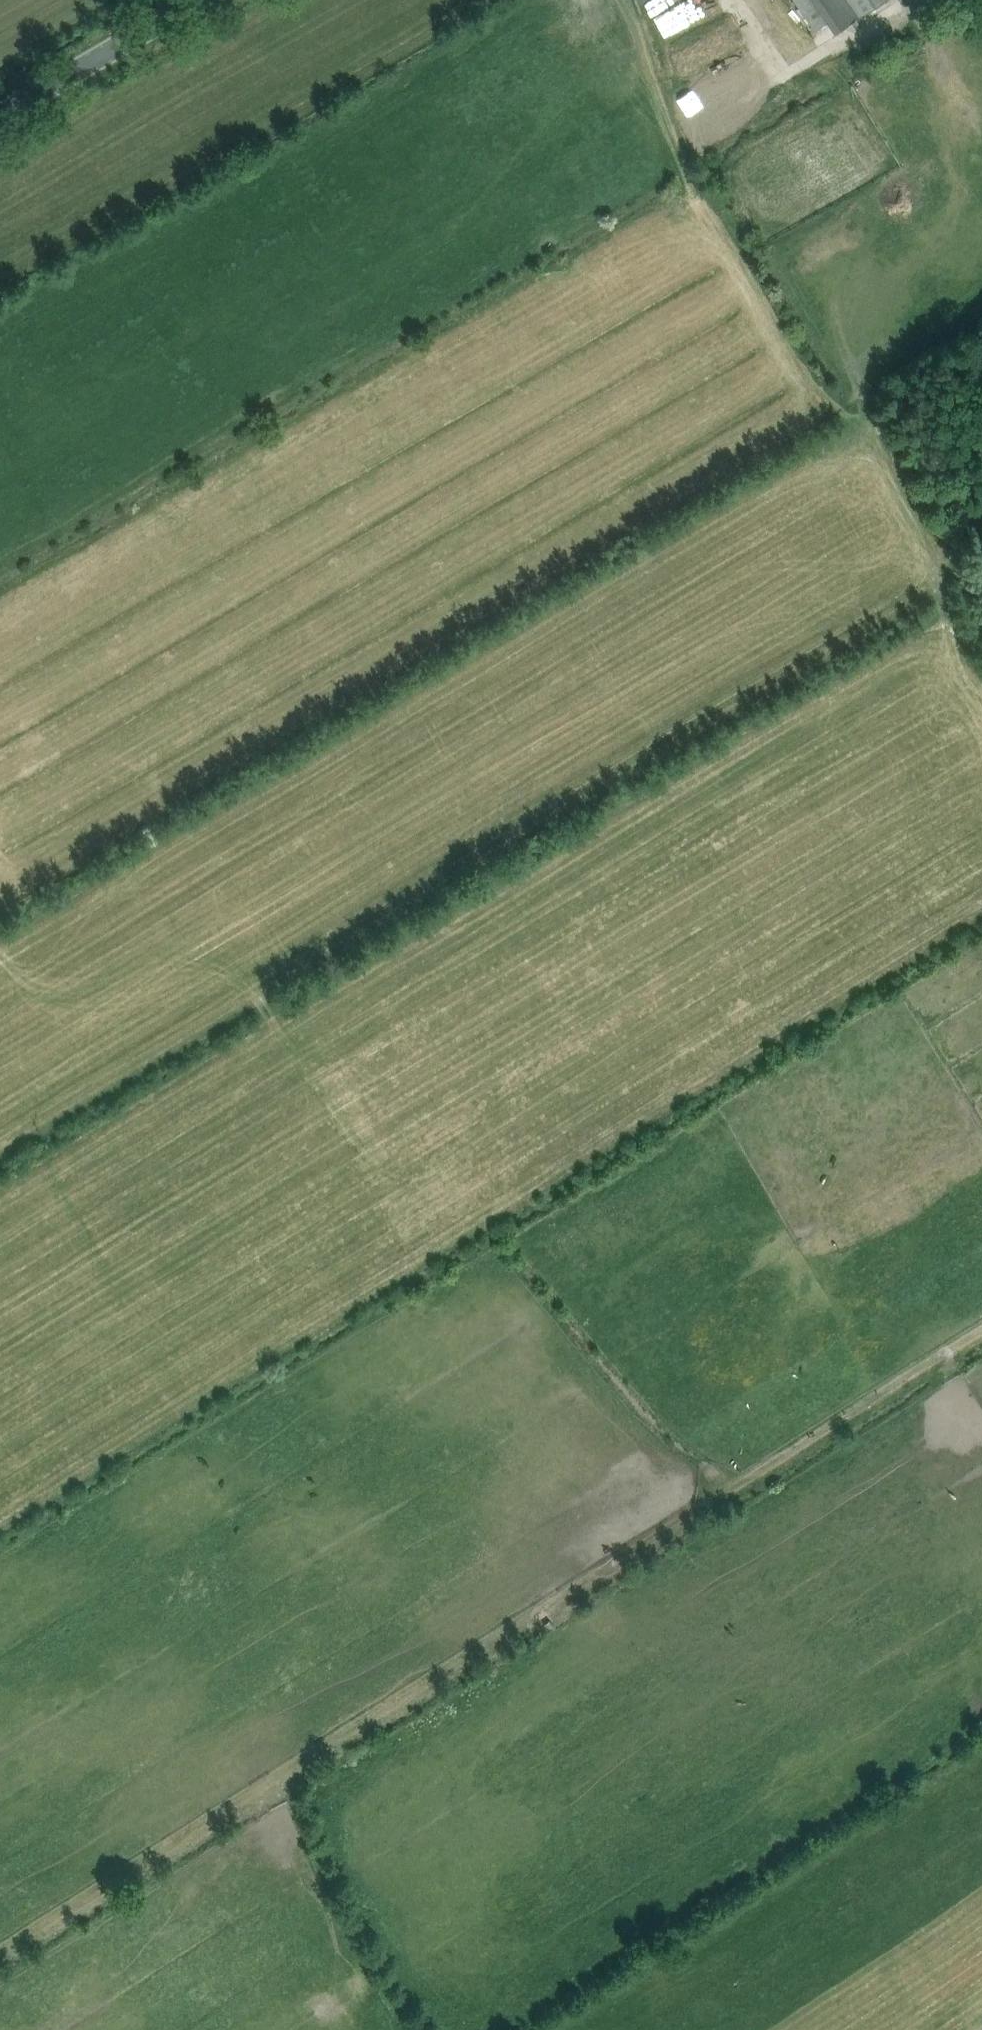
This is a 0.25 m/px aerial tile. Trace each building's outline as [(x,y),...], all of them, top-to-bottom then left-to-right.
[(836,34),(859,17),(886,0),(813,0),(836,34)]
